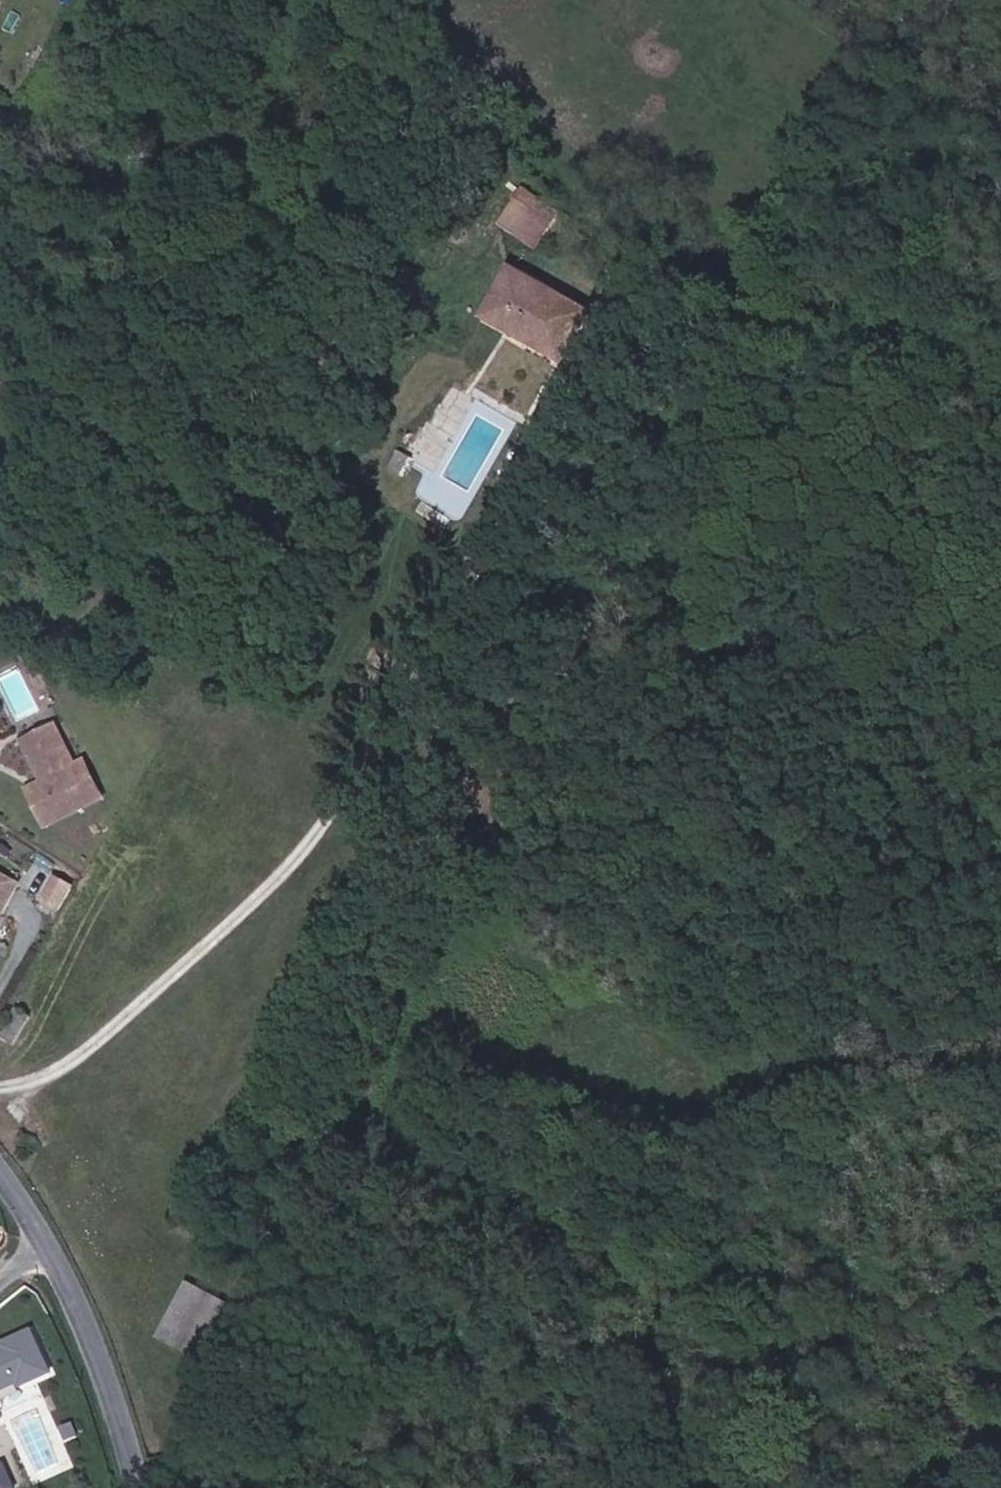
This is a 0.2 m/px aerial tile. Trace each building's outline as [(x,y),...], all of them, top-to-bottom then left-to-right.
[(469,268),(477,272),(505,223),(494,218),(469,268)] [(477,272),(549,311),(576,262),(505,223),(477,272)] [(378,442),(384,445),(397,422),(391,419),(378,442)] [(91,787),(52,711),(21,727),(42,768),(26,776),(44,811),(91,787)] [(17,870),(0,861),(0,900),(1,901),(17,870)] [(54,874),(40,899),(62,910),(75,885),(54,874)] [(5,1029),(24,1039),(41,1005),(23,996),(5,1029)] [(177,1335),(219,1359),(243,1302),(200,1280),(177,1335)] [(39,1321),(8,1333),(10,1337),(0,1341),(0,1380),(23,1371),(24,1376),(56,1364),(39,1321)] [(82,1430),(78,1421),(68,1426),(72,1434),(82,1430)] [(0,1462),(0,1487),(8,1487),(19,1483),(8,1458),(0,1462)]
